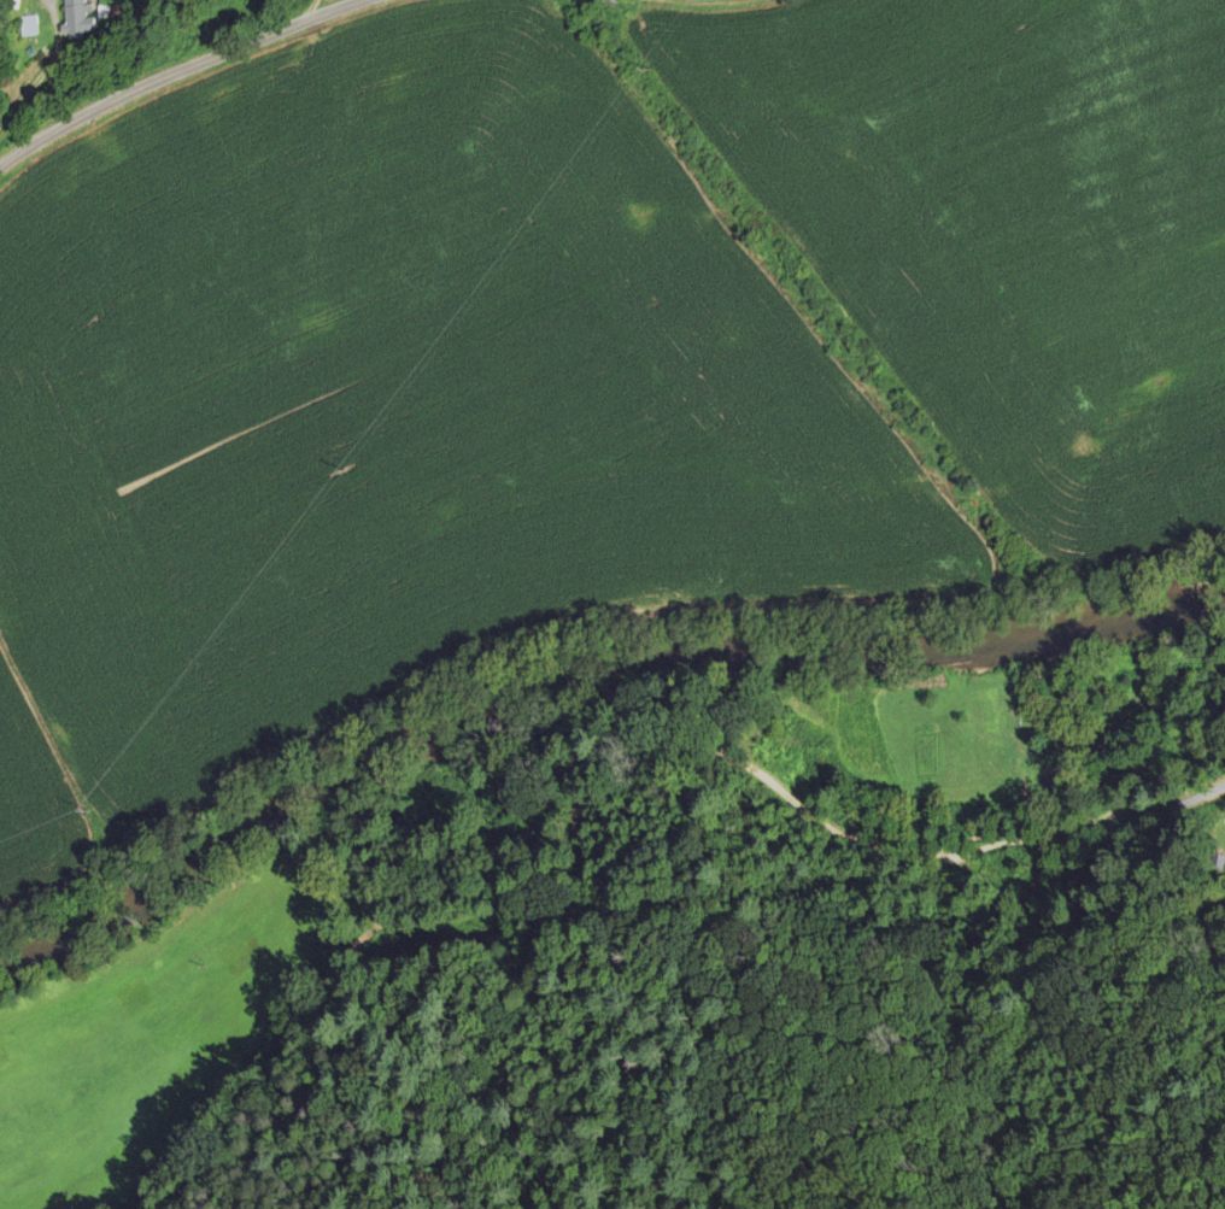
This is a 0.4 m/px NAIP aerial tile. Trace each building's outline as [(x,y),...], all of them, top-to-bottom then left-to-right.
[(82,0),(61,0),(66,41),(94,37),(90,5),(83,6),(82,0)]
